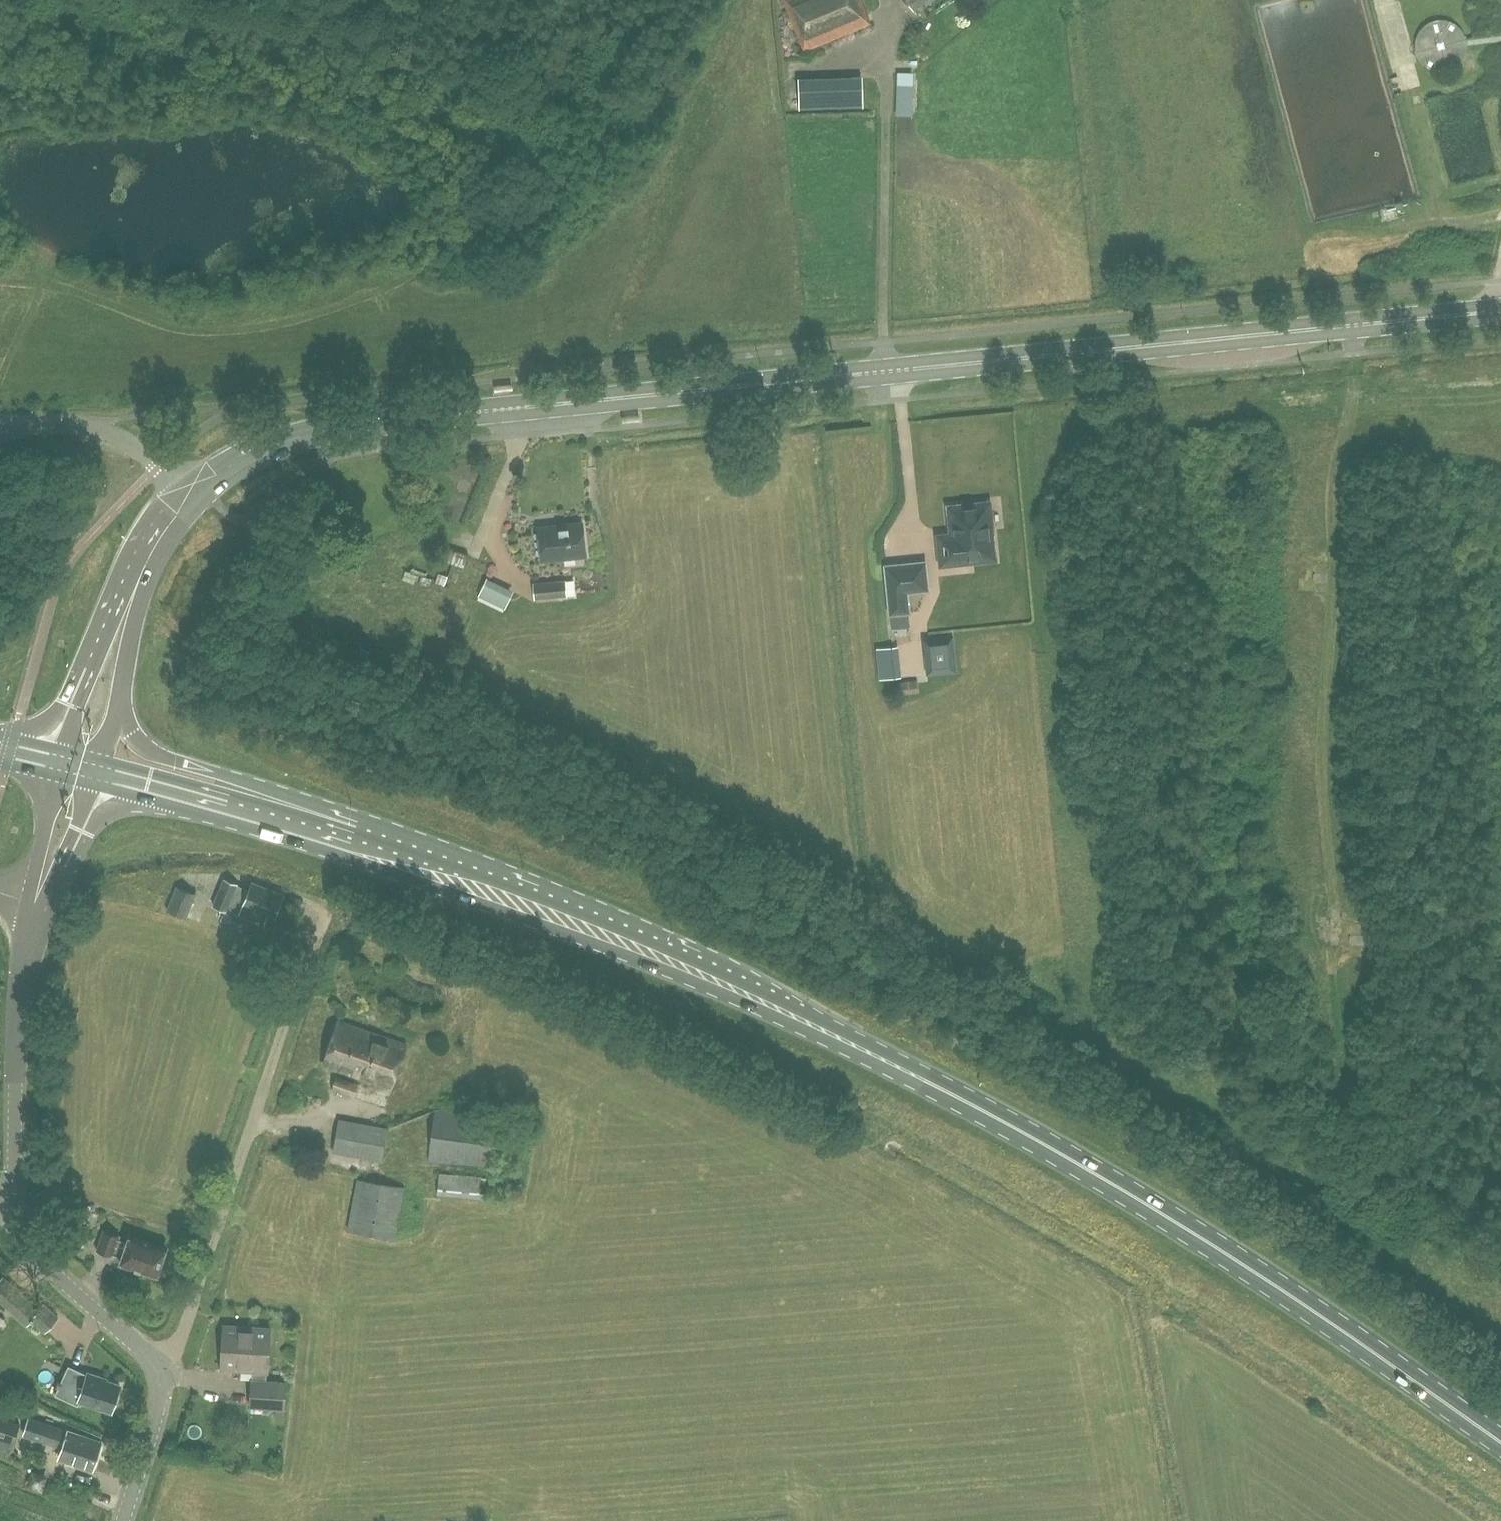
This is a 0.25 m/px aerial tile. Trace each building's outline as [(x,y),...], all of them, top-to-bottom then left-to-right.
[(805,51),(871,23),(862,0),(784,0),(805,51)] [(927,0),(906,0),(914,10),(927,0)] [(1438,71),(1444,71),(1450,70),(1454,68),(1459,65),(1462,62),(1464,58),(1467,53),(1468,44),(1467,38),(1465,34),(1463,30),(1459,26),(1456,23),(1450,21),(1444,19),(1440,19),(1434,20),(1428,22),(1422,28),(1420,31),(1417,36),(1415,42),(1415,46),(1416,50),(1418,56),(1420,60),(1424,64),(1427,67),(1434,70),(1438,71)] [(907,112),(925,113),(926,86),(908,86),(907,112)] [(338,443),(356,436),(353,428),(335,435),(338,443)] [(941,565),(954,563),(974,561),(974,562),(996,560),(994,544),(993,544),(992,530),(993,530),(990,503),(964,506),(964,505),(948,506),(950,525),(952,525),(953,534),(951,534),(938,535),(941,565)] [(541,560),(586,556),(583,523),(538,527),(541,560)] [(443,561),(464,567),(467,555),(447,549),(443,561)] [(909,612),(907,592),(928,590),(925,562),(886,566),(888,594),(889,594),(891,614),(909,612)] [(435,583),(445,586),(448,576),(438,573),(435,583)] [(575,595),(574,580),(566,580),(533,583),(535,600),(568,597),(567,596),(575,595)] [(486,601),(515,611),(521,594),(493,584),(486,601)] [(927,675),(958,672),(954,634),(922,638),(927,675)] [(908,645),(886,647),(889,676),(910,674),(908,645)] [(903,695),(922,692),(919,680),(901,683),(903,695)] [(249,891),(237,886),(237,885),(224,879),(213,906),(227,912),(227,909),(264,924),(267,917),(274,920),(283,896),(252,883),(249,891)] [(187,919),(196,895),(176,886),(167,911),(187,919)] [(340,925),(346,910),(337,906),(331,921),(340,925)] [(399,1067),(407,1044),(339,1021),(331,1043),(399,1067)] [(391,1089),(399,1067),(331,1043),(323,1065),(391,1089)] [(354,1097),(359,1083),(336,1076),(331,1090),(354,1097)] [(535,1140),(537,1123),(505,1119),(505,1118),(435,1109),(428,1158),(498,1168),(502,1136),(535,1140)] [(381,1161),(387,1130),(339,1121),(334,1153),(381,1161)] [(489,1200),(491,1177),(439,1173),(437,1195),(489,1200)] [(393,1239),(403,1187),(359,1179),(349,1231),(393,1239)] [(129,1243),(119,1239),(120,1236),(105,1230),(97,1250),(113,1255),(114,1254),(123,1257),(121,1264),(139,1271),(139,1269),(157,1276),(167,1249),(131,1236),(129,1243)] [(4,1277),(0,1281),(0,1301),(27,1324),(31,1319),(45,1331),(58,1317),(58,1316),(44,1304),(40,1309),(4,1277)] [(286,1408),(284,1408),(286,1379),(267,1378),(270,1329),(224,1326),(221,1370),(257,1372),(256,1381),(252,1381),(250,1407),(275,1408),(276,1408),(275,1416),(285,1417),(286,1408)] [(70,1349),(62,1362),(48,1388),(59,1396),(63,1399),(67,1402),(68,1398),(80,1401),(80,1400),(112,1411),(121,1385),(107,1381),(107,1379),(89,1373),(90,1367),(70,1349)] [(21,1423),(0,1416),(0,1439),(14,1444),(21,1423)] [(23,1434),(40,1439),(63,1447),(60,1458),(93,1469),(102,1441),(46,1422),(29,1417),(23,1434)] [(42,1488),(46,1476),(34,1473),(30,1485),(42,1488)]
